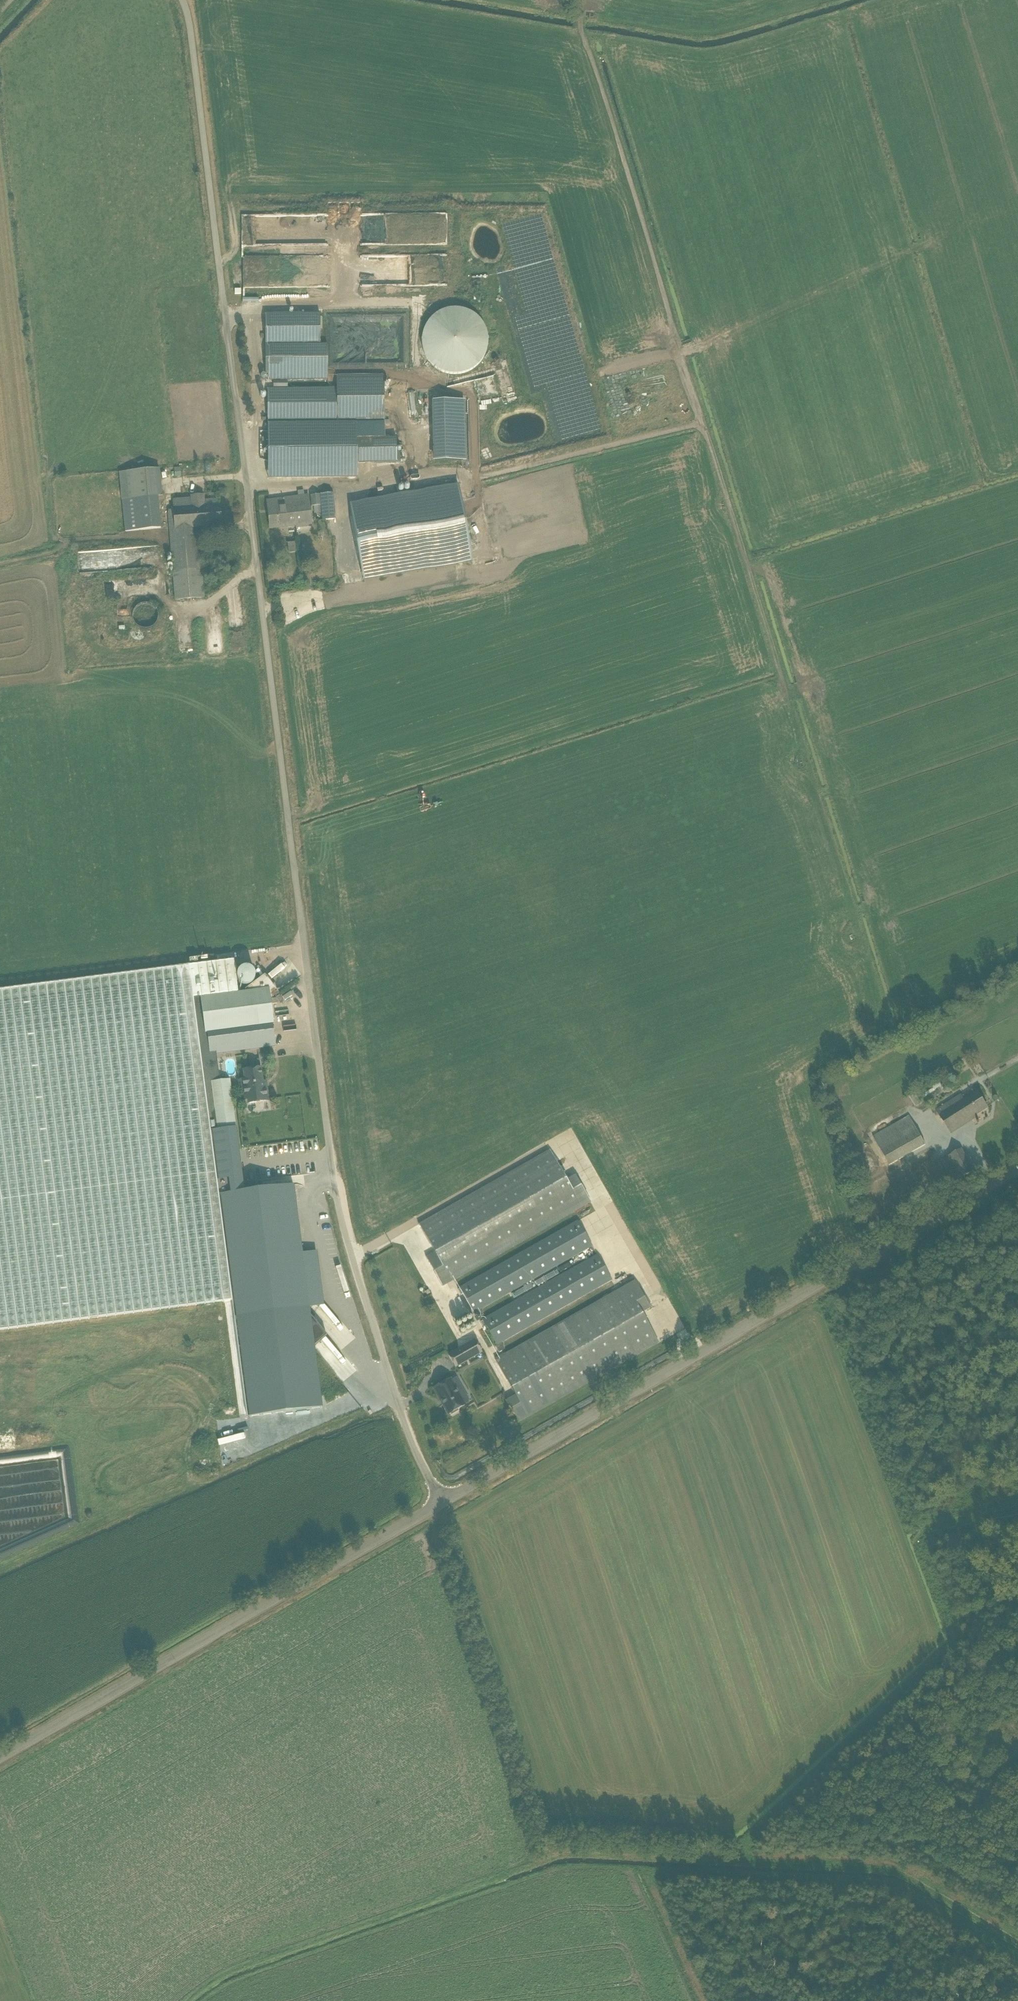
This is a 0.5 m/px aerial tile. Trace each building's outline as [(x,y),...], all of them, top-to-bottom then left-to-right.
[(455,308),(452,308),(449,309),(446,309),(444,310),(441,311),(438,313),(436,314),(434,316),(431,318),(430,320),(428,322),(426,325),(425,327),(424,330),(423,333),(422,336),(422,338),(422,341),(422,345),(422,348),(423,350),(424,353),(425,356),(427,359),(429,361),(430,364),(433,366),(435,368),(437,369),(440,371),(443,372),(445,373),(448,374),(451,374),(454,375),(457,374),(460,374),(463,374),(466,373),(468,372),(471,370),(474,369),(476,367),(478,365),(480,363),(482,361),(483,358),(485,356),(486,353),(487,350),(487,347),(488,344),(488,341),(488,338),(487,336),(487,333),(486,330),(485,327),(483,325),(482,322),(480,320),(478,318),(476,316),(474,314),(471,313),(469,311),(466,310),(463,309),(461,309),(458,308),(455,308)] [(266,345),(305,345),(305,343),(304,314),(265,315),(266,345)] [(304,314),(305,343),(320,343),(320,314),(304,314)] [(326,344),(305,345),(266,345),(266,374),(268,374),(268,380),(282,380),(282,374),(328,373),(327,344),(326,344)] [(268,440),(268,468),(357,467),(357,463),(357,439),(348,439),(348,438),(285,438),(285,436),(285,427),(338,427),(384,427),(384,410),(383,374),(337,375),(337,389),(267,389),(268,421),(269,421),(269,440),(268,440)] [(437,461),(469,460),(467,400),(435,400),(437,461)] [(396,438),(357,439),(357,463),(396,463),(396,462),(399,462),(399,452),(396,452),(396,438)] [(162,497),(160,469),(119,472),(124,532),(161,529),(158,497),(162,497)] [(457,485),(349,504),(362,580),(471,560),(457,485)] [(309,495),(266,500),(269,531),(295,528),(295,529),(312,527),(309,495)] [(169,511),(176,601),(204,598),(198,527),(221,525),(219,506),(205,508),(204,496),(191,497),(191,498),(172,499),(173,510),(169,511)] [(334,498),(320,498),(320,523),(334,523),(334,498)] [(151,549),(153,565),(159,564),(156,546),(138,549),(138,551),(151,549)] [(134,626),(138,629),(141,630),(146,631),(150,630),(153,627),(156,624),(157,620),(157,616),(155,612),(153,609),(149,606),(145,605),(141,606),(137,608),(134,611),(132,614),(131,619),(132,623),(134,626)] [(230,1079),(219,1081),(216,1054),(275,1046),(272,1024),(274,1024),(270,999),(279,993),(264,975),(245,990),(246,992),(238,993),(234,960),(0,990),(0,1332),(231,1303),(218,1194),(210,1125),(216,1124),(217,1129),(237,1127),(230,1079)] [(282,964),(269,975),(273,980),(286,969),(282,964)] [(261,1068),(244,1070),(248,1104),(268,1101),(266,1086),(263,1087),(261,1068)] [(971,1118),(987,1108),(977,1093),(966,1100),(962,1095),(937,1111),(951,1133),(972,1120),(971,1118)] [(909,1116),(873,1136),(889,1166),(925,1145),(909,1116)] [(216,1124),(210,1125),(218,1195),(232,1302),(234,1317),(247,1417),(322,1407),(314,1346),(327,1335),(310,1316),(310,1309),(315,1305),(317,1307),(318,1307),(323,1303),(316,1251),(302,1253),(294,1185),(258,1190),(257,1181),(243,1182),(237,1127),(217,1129),(216,1124)] [(551,1149),(419,1223),(437,1252),(426,1259),(442,1287),(590,1201),(575,1176),(569,1180),(551,1149)] [(941,1161),(956,1188),(976,1177),(960,1150),(941,1161)] [(468,1283),(460,1288),(474,1313),(477,1318),(483,1315),(480,1310),(483,1308),(570,1259),(592,1246),(577,1221),(555,1234),(468,1283)] [(485,1319),(482,1320),(496,1345),(497,1346),(495,1347),(499,1353),(504,1350),(500,1343),(585,1295),(612,1280),(597,1255),(571,1270),(485,1319)] [(635,1280),(495,1360),(515,1395),(506,1399),(519,1422),(661,1341),(644,1311),(651,1307),(635,1280)] [(449,1355),(455,1367),(481,1352),(474,1340),(449,1355)] [(450,1380),(433,1389),(449,1415),(451,1414),(451,1415),(458,1411),(458,1410),(465,1406),(460,1397),(465,1394),(461,1386),(455,1389),(450,1380)] [(59,1479),(40,1480),(40,1481),(31,1481),(29,1477),(24,1481),(23,1465),(36,1459),(36,1455),(0,1458),(0,1486),(3,1490),(0,1492),(0,1493),(5,1493),(9,1501),(17,1500),(16,1495),(31,1494),(27,1487),(33,1482),(38,1482),(41,1525),(62,1516),(59,1479)] [(171,1686),(162,1691),(166,1698),(175,1693),(171,1686)]
